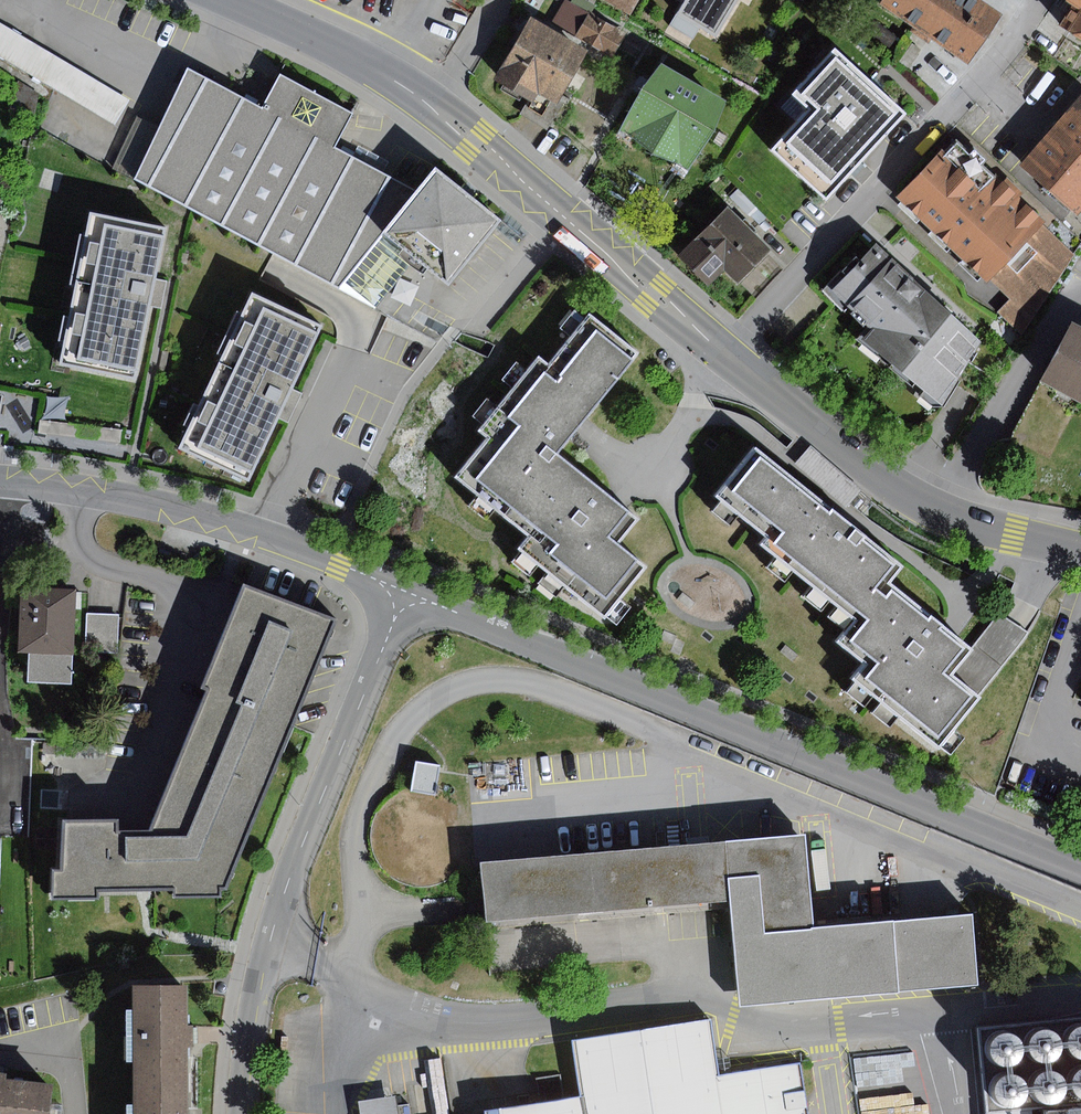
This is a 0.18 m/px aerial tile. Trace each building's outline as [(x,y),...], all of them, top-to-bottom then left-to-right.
[(553,22),(613,56),(626,34),(567,0),(566,0),(553,22)] [(629,16),(639,0),(602,0),(629,16)] [(677,14),(701,28),(718,38),(741,0),(686,0),(677,14)] [(1002,16),(980,0),(885,0),(882,4),(969,64),(1002,16)] [(1066,1),(1073,5),(1060,26),(1080,39),(1080,0),(1067,0),(1066,1)] [(701,28),(677,14),(666,33),(690,47),(701,28)] [(539,93),(560,105),(590,50),(532,19),(497,81),(534,101),(539,93)] [(116,125),(131,100),(0,22),(0,56),(116,125)] [(827,202),(908,115),(836,49),(794,95),(809,109),(774,150),(827,202)] [(661,63),(622,130),(690,169),(729,102),(661,63)] [(188,69),(134,180),(340,289),(346,283),(385,234),(419,193),(337,148),(354,113),(281,74),(263,108),(188,69)] [(8,97),(41,115),(47,98),(17,81),(8,97)] [(42,127),(52,131),(64,100),(54,96),(42,127)] [(1080,212),(1080,96),(1053,129),(1021,165),(1079,215),(1080,212)] [(908,118),(916,125),(927,113),(919,105),(908,118)] [(989,279),(1043,223),(978,160),(956,139),(898,198),(986,282),(989,279)] [(437,172),(419,193),(385,234),(417,260),(451,288),(502,225),(437,172)] [(724,272),(738,286),(774,250),(751,228),(729,206),(679,257),(709,287),(724,272)] [(156,292),(169,229),(95,214),(64,363),(138,378),(156,292)] [(525,229),(508,215),(502,222),(519,235),(525,229)] [(1074,255),(1043,223),(989,279),(1011,300),(998,311),(1023,333),(1074,255)] [(385,234),(346,283),(377,309),(417,260),(385,234)] [(945,405),(982,342),(906,272),(878,245),(834,290),(875,328),(863,341),(945,405)] [(253,294),(181,447),(251,479),(323,327),(253,294)] [(605,616),(644,568),(616,545),(637,519),(612,498),(557,455),(579,427),(580,426),(639,352),(591,314),(550,365),(539,357),(479,433),(489,441),(458,479),(529,536),(519,548),(605,616)] [(1072,325),(1042,381),(1080,402),(1080,330),(1072,325)] [(163,350),(159,369),(165,371),(169,351),(163,350)] [(1042,381),(1011,440),(1050,461),(1080,404),(1080,402),(1042,381)] [(122,430),(42,420),(41,433),(121,442),(122,430)] [(935,749),(979,695),(949,672),(970,647),(949,630),(886,581),(899,565),(780,470),(752,448),(716,494),(765,533),(758,542),(852,616),(833,640),(860,661),(846,678),(935,749)] [(339,620),(245,582),(225,630),(202,687),(209,690),(179,761),(150,833),(118,834),(118,821),(64,822),(64,872),(55,872),(56,899),(100,899),(100,891),(143,890),(177,890),(177,896),(221,896),(221,889),(228,889),(339,620)] [(78,590),(22,587),(18,653),(31,653),(74,656),(78,590)] [(998,611),(970,647),(949,672),(979,695),(1027,633),(1013,623),(998,611)] [(118,614),(87,614),(86,651),(117,652),(118,614)] [(74,656),(31,653),(29,682),(72,684),(74,656)] [(461,805),(448,793),(436,788),(440,764),(418,760),(413,786),(397,790),(383,800),(373,813),(368,829),(368,845),(373,861),(383,875),(397,884),(413,889),(429,889),(446,883),(460,871),(469,856),(472,838),(469,821),(461,805)] [(488,864),(493,923),(734,901),(741,1004),(978,983),(974,914),(819,928),(811,835),(488,864)] [(135,986),(135,1113),(190,1113),(190,1048),(196,1048),(196,1036),(196,1026),(190,1026),(190,987),(135,986)] [(975,1028),(983,1113),(1031,1113),(1034,1113),(1080,1109),(1080,1018),(975,1028)] [(799,1063),(718,1076),(709,1021),(573,1042),(582,1095),(498,1108),(499,1113),(806,1113),(799,1063)] [(55,1088),(8,1082),(9,1075),(0,1074),(0,1113),(52,1113),(55,1088)] [(358,1102),(360,1113),(397,1113),(395,1097),(358,1102)]
